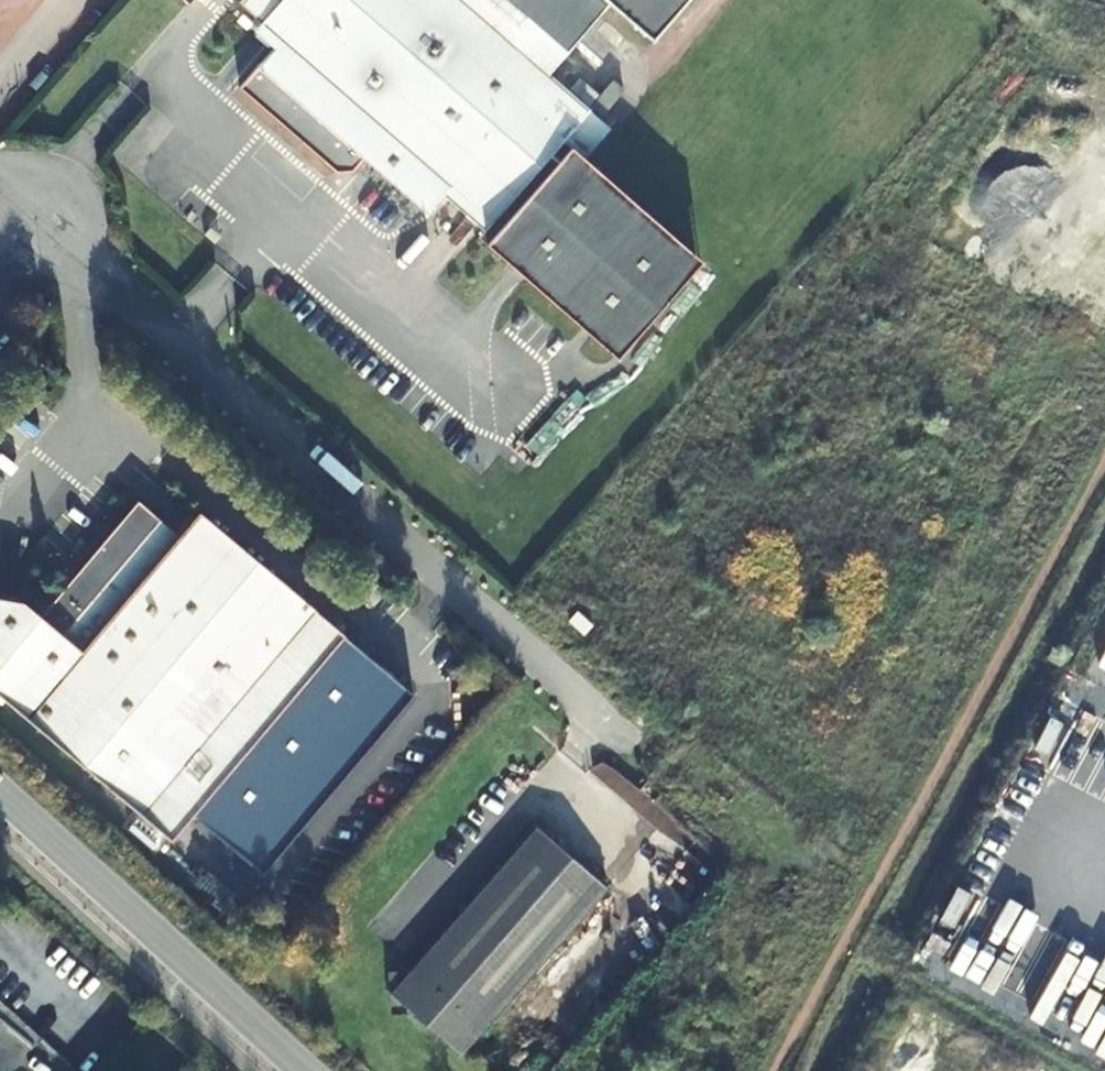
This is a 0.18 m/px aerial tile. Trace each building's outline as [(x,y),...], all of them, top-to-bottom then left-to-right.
[(566,136),(569,132),(601,160),(624,132),(550,67),(603,5),(647,45),(686,0),(253,0),(268,12),(260,20),(289,47),(253,88),(352,174),(370,154),(431,207),(447,189),(626,347),(705,258),(566,136)] [(590,92),(598,81),(582,68),(574,79),(590,92)] [(167,849),(338,647),(193,525),(173,548),(137,516),(41,631),(24,617),(0,610),(0,709),(167,849)] [(387,593),(376,583),(365,596),(376,605),(387,593)] [(386,989),(457,1051),(602,886),(531,824),(386,989)]
